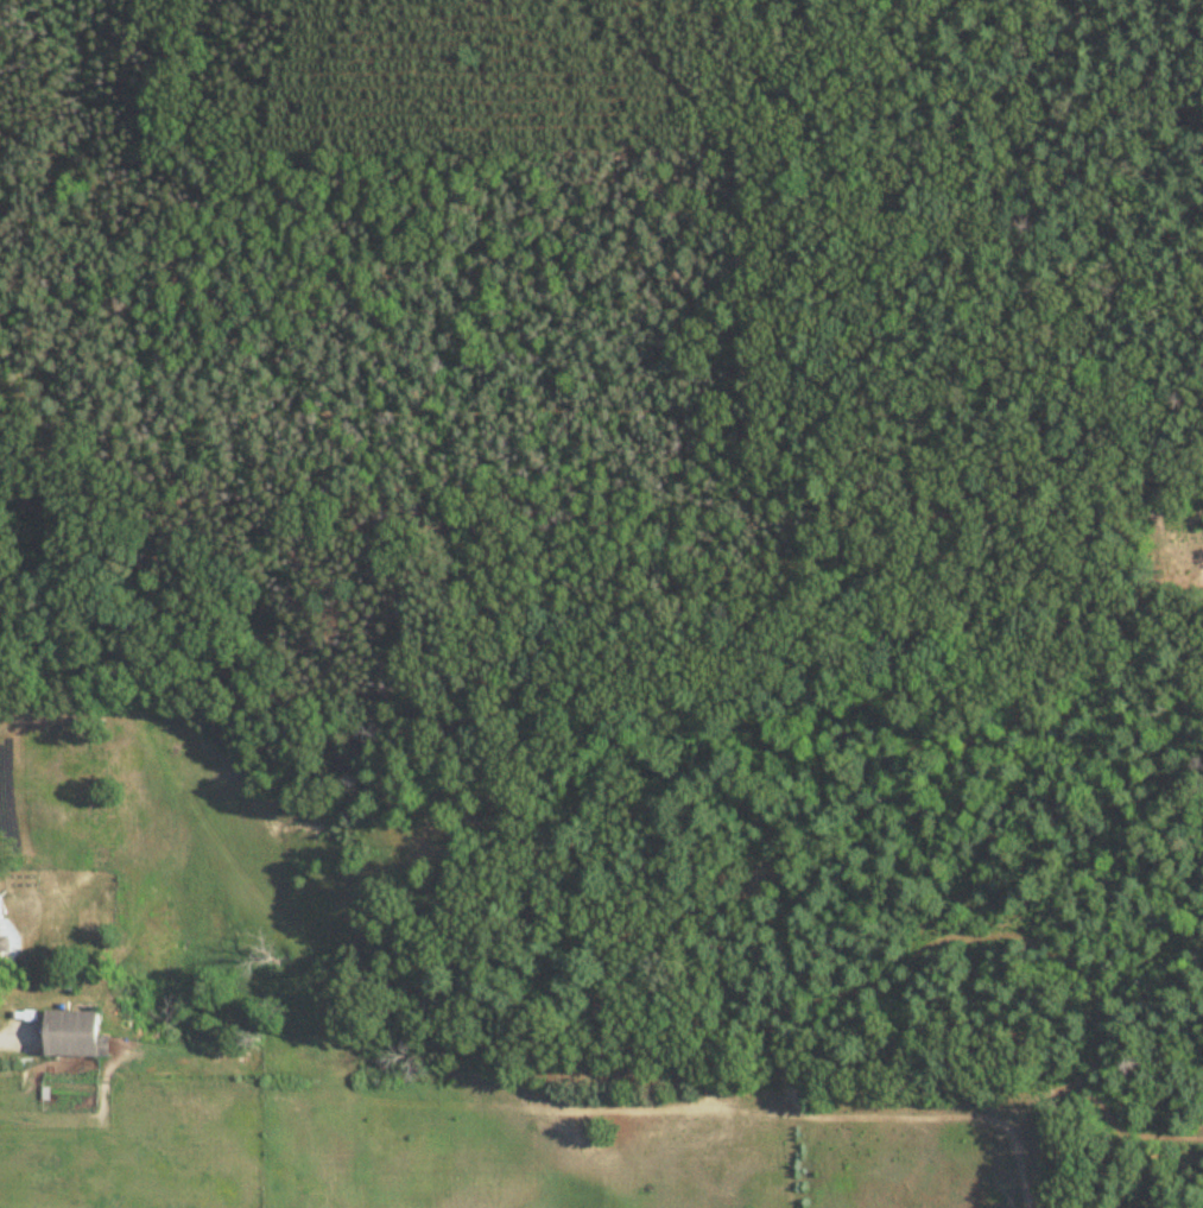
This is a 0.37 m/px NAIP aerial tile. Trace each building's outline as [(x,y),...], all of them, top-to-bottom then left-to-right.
[(48,1055),(111,1057),(112,1036),(100,1035),(101,1011),(49,1010),(48,1055)]
